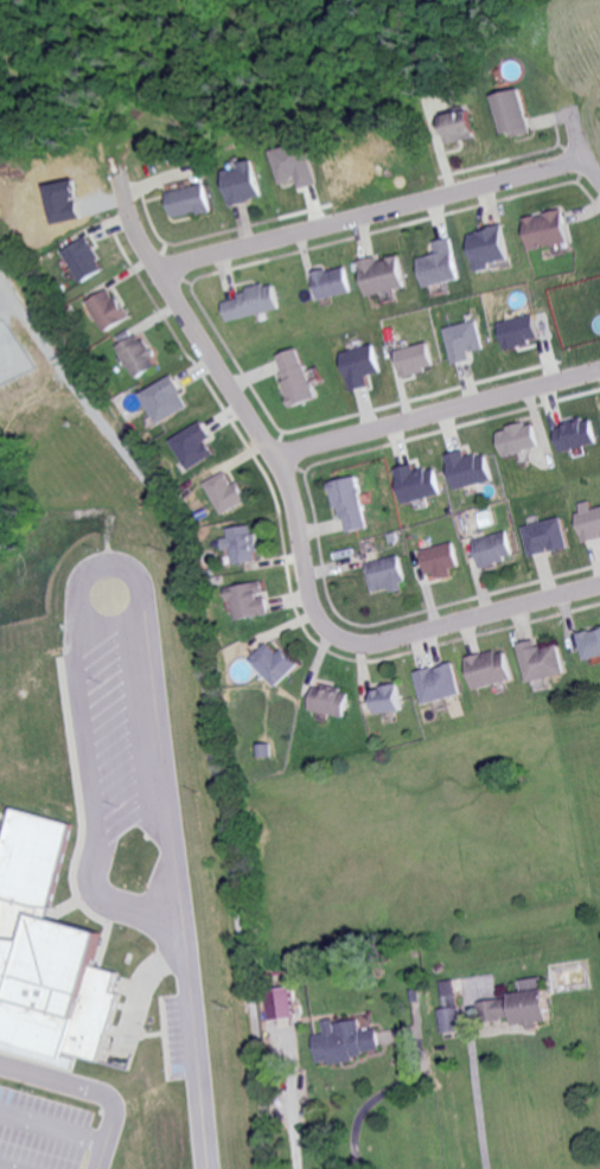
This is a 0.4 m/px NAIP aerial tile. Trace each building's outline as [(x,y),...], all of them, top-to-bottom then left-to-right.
[(491,97),(500,137),(512,135),(513,140),(530,136),(519,91),(491,97)] [(475,140),(468,112),(440,120),(448,147),(475,140)] [(315,187),(310,147),(284,151),(286,167),(297,166),(300,189),(315,187)] [(233,208),(265,201),(257,164),(225,171),(233,208)] [(170,196),(177,222),(215,212),(208,186),(170,196)] [(532,253),(570,244),(563,212),(525,220),(532,253)] [(509,262),(503,228),(471,235),(478,275),(494,272),(492,265),(509,262)] [(107,274),(92,240),(66,252),(82,285),(107,274)] [(426,290),(462,282),(453,240),(435,244),(438,257),(419,261),(426,290)] [(360,263),(370,300),(409,290),(401,258),(380,264),(379,259),(360,263)] [(314,277),(321,303),(354,294),(347,268),(314,277)] [(231,325),(283,311),(276,285),(240,294),(242,301),(226,306),(231,325)] [(130,323),(116,292),(92,303),(107,334),(130,323)] [(508,352),(552,340),(545,315),(501,327),(508,352)] [(453,366),(476,363),(474,355),(487,353),(481,323),(446,329),(453,366)] [(146,336),(122,348),(137,381),(162,370),(146,336)] [(396,353),(403,380),(437,371),(431,344),(396,353)] [(342,357),(353,395),(374,389),(371,379),(384,375),(376,347),(342,357)] [(192,412),(177,379),(145,394),(160,427),(192,412)] [(599,445),(593,420),(556,430),(563,455),(599,445)] [(535,423),(498,434),(505,460),(550,448),(545,432),(538,434),(535,423)] [(215,441),(208,424),(173,440),(188,473),(217,459),(210,444),(215,441)] [(457,492),(496,482),(489,455),(469,460),(467,453),(448,458),(457,492)] [(404,504),(444,498),(439,470),(422,473),(421,467),(398,470),(404,504)] [(221,517),(248,506),(235,473),(208,483),(221,517)] [(371,531),(361,479),(334,485),(341,521),(348,520),(351,535),(371,531)] [(591,503),(576,507),(586,546),(599,543),(599,510),(593,512),(591,503)] [(571,550),(563,520),(524,530),(531,560),(571,550)] [(234,566),(262,564),(259,528),(231,530),(234,566)] [(517,563),(511,535),(477,541),(482,569),(517,563)] [(463,570),(458,545),(423,552),(429,578),(438,576),(439,582),(455,579),(454,572),(463,570)] [(373,593),(393,591),(393,595),(408,593),(403,559),(368,564),(373,593)] [(235,623),(270,618),(265,584),(230,589),(235,623)] [(578,638),(586,663),(599,659),(599,631),(578,638)] [(561,647),(540,652),(537,643),(519,647),(529,686),(569,676),(561,647)] [(251,662),(278,691),(301,669),(284,651),(279,656),(269,645),(251,662)] [(477,693),(516,682),(507,651),(468,661),(477,693)] [(464,697),(456,665),(416,675),(424,707),(464,697)] [(311,713),(346,721),(352,694),(316,687),(311,713)] [(376,716),(403,714),(401,688),(375,690),(376,716)] [(14,811),(0,871),(0,897),(50,909),(70,824),(14,811)] [(8,997),(13,997),(14,997),(13,1001),(13,1008),(22,1016),(28,1034),(40,1046),(53,1031),(56,1052),(40,1054),(53,1066),(101,1060),(117,994),(111,993),(115,974),(90,968),(99,932),(30,915),(24,943),(3,938),(0,915),(0,995),(8,997)] [(554,1022),(548,978),(523,981),(525,996),(481,1002),(484,1023),(517,1019),(519,1029),(543,1026),(542,1024),(554,1022)] [(444,1035),(465,1033),(463,1007),(457,1008),(454,984),(442,985),(444,1010),(441,1010),(444,1035)] [(294,1020),(294,989),(268,990),(269,1021),(294,1020)] [(379,1030),(363,1032),(361,1020),(325,1025),(327,1036),(315,1038),(319,1065),(383,1056),(379,1030)]
